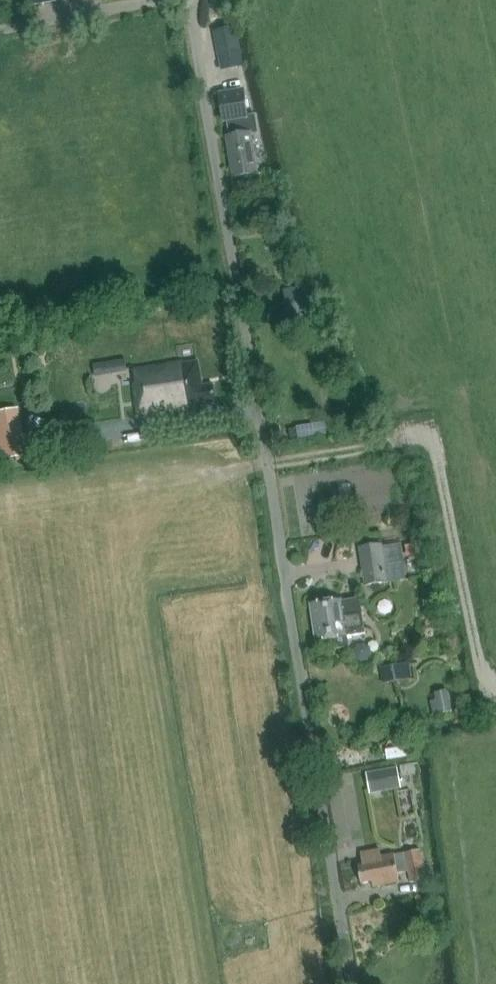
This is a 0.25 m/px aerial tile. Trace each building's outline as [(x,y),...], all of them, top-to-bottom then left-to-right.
[(244,66),(236,26),(213,30),(220,70),(244,66)] [(255,135),(253,118),(245,119),(241,92),(217,96),(222,124),(225,124),(227,139),(224,140),(229,173),(235,172),(236,179),(255,176),(249,136),(255,135)] [(308,288),(286,292),(289,315),(301,313),(300,308),(311,306),(308,288)] [(94,363),(94,371),(127,369),(126,351),(108,352),(109,362),(94,363)] [(132,385),(138,418),(193,409),(192,405),(215,401),(212,384),(202,386),(197,362),(182,365),(180,363),(134,371),(137,384),(132,385)] [(17,408),(0,411),(0,461),(26,456),(17,408)] [(406,580),(402,544),(383,546),(383,544),(361,547),(366,586),(406,580)] [(365,633),(360,597),(341,600),(341,599),(311,603),(316,641),(331,639),(332,649),(349,647),(348,635),(365,633)] [(412,679),(409,662),(380,668),(383,685),(412,679)] [(452,710),(448,689),(434,693),(438,713),(452,710)] [(398,768),(366,773),(370,793),(402,788),(398,768)] [(407,873),(409,884),(425,882),(419,852),(393,856),(393,855),(380,857),(379,851),(359,854),(361,867),(356,868),(359,884),(370,883),(371,888),(398,883),(396,875),(407,873)]
